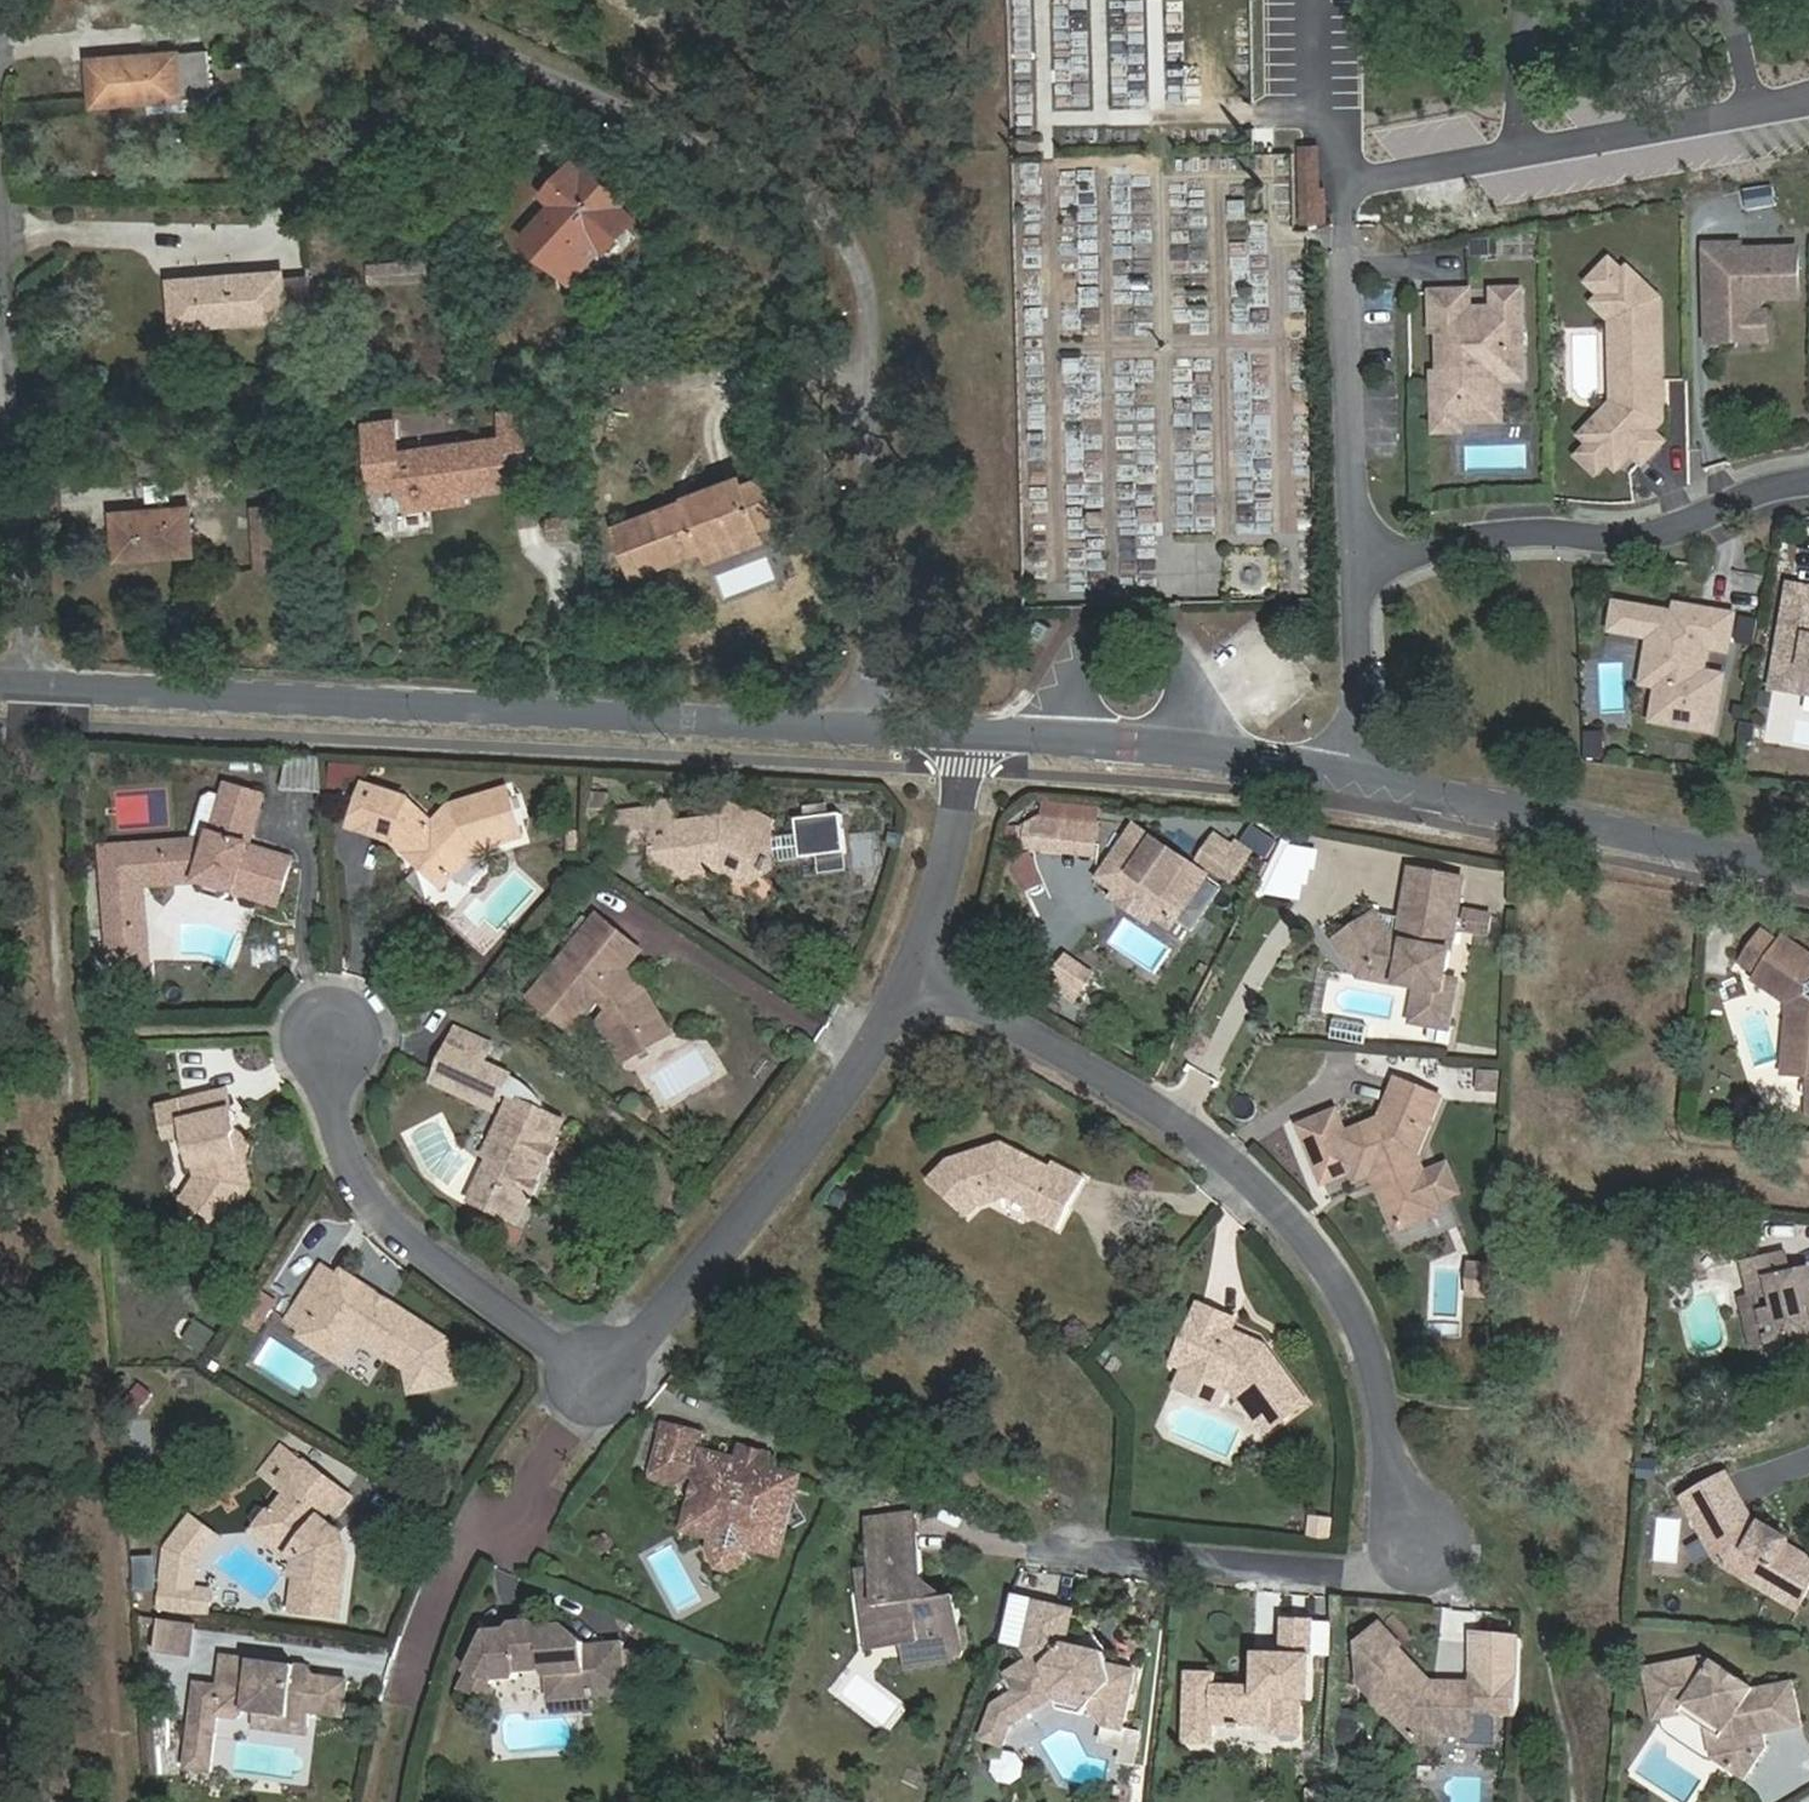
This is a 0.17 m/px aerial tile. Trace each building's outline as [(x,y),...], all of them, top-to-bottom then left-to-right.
[(211,96),(207,50),(92,59),(95,106),(150,101),(151,111),(185,109),(184,98),(211,96)] [(1318,221),(1325,221),(1324,187),(1319,187),(1317,146),(1299,149),(1303,222),(1318,221)] [(527,236),(571,276),(603,242),(608,247),(633,219),(618,204),(623,199),(589,166),(584,172),(576,164),(550,194),(558,201),(527,236)] [(1785,196),(1754,200),(1757,218),(1788,214),(1785,196)] [(1306,316),(1306,225),(1281,225),(1282,316),(1306,316)] [(1752,255),(1718,255),(1719,307),(1724,307),(1724,322),(1719,322),(1719,351),(1765,351),(1765,325),(1765,320),(1777,308),(1808,308),(1808,261),(1752,262),(1752,255)] [(428,278),(426,259),(371,263),(373,283),(428,278)] [(1650,470),(1669,450),(1659,439),(1669,428),(1670,308),(1639,277),(1634,281),(1621,268),(1600,289),(1614,302),(1606,310),(1624,328),(1635,339),(1634,398),(1622,410),(1589,443),(1598,452),(1586,464),(1602,480),(1614,467),(1623,476),(1639,459),(1650,470)] [(174,279),(178,325),(287,318),(287,310),(311,309),(308,275),(284,277),(283,270),(174,279)] [(1446,378),(1448,436),(1465,435),(1474,425),(1473,405),(1505,404),(1514,394),(1513,384),(1536,383),(1533,293),(1505,294),(1506,312),(1482,313),(1481,295),(1443,296),(1445,335),(1451,335),(1452,361),(1460,368),(1460,377),(1452,378),(1446,378)] [(1765,325),(1765,351),(1777,350),(1777,325),(1765,325)] [(1622,410),(1634,398),(1635,339),(1624,328),(1622,410)] [(1452,378),(1460,377),(1460,368),(1452,361),(1452,378)] [(1514,424),(1514,394),(1505,404),(1473,405),(1474,425),(1514,424)] [(506,437),(510,467),(532,463),(524,409),(502,411),(506,437)] [(512,484),(510,467),(506,437),(401,451),(396,421),(366,425),(376,487),(405,483),(407,499),(467,490),(512,484)] [(1274,463),(1239,460),(1233,533),(1268,536),(1274,463)] [(1177,533),(1212,534),(1213,471),(1177,471),(1177,533)] [(753,503),(771,496),(763,475),(747,481),(744,475),(685,497),(686,499),(620,524),(637,573),(703,548),(762,527),(753,503)] [(469,501),(467,490),(407,499),(409,510),(469,501)] [(780,520),(771,496),(753,503),(762,527),(780,520)] [(253,507),(257,569),(279,567),(274,505),(253,507)] [(193,550),(189,506),(115,513),(119,557),(193,550)] [(543,538),(563,537),(562,516),(543,516),(543,538)] [(767,538),(762,527),(703,548),(709,560),(767,538)] [(1793,604),(1773,706),(1808,713),(1808,607),(1793,604)] [(1677,627),(1618,616),(1614,637),(1640,642),(1639,648),(1652,650),(1643,695),(1659,698),(1653,732),(1714,744),(1725,688),(1704,684),(1709,660),(1730,664),(1737,628),(1701,623),(1699,631),(1677,627)] [(1677,627),(1699,631),(1701,623),(1679,618),(1677,627)] [(1640,642),(1614,637),(1613,643),(1639,648),(1640,642)] [(1760,715),(1745,713),(1742,730),(1756,733),(1760,715)] [(1587,736),(1587,761),(1606,761),(1606,736),(1587,736)] [(322,797),(320,761),(285,760),(288,795),(322,797)] [(328,763),(327,783),(362,786),(364,766),(328,763)] [(425,868),(445,887),(471,860),(518,845),(502,797),(444,816),(430,831),(402,807),(361,792),(346,833),(386,847),(416,877),(425,868)] [(248,864),(250,857),(263,809),(225,798),(211,856),(104,862),(113,987),(150,985),(148,954),(140,949),(152,936),(150,901),(157,901),(203,898),(201,905),(205,912),(224,916),(230,910),(231,904),(280,917),(292,876),(248,864)] [(605,801),(587,800),(586,827),(604,828),(605,801)] [(680,814),(680,826),(706,826),(705,805),(680,806),(680,814)] [(749,829),(700,831),(701,861),(748,859),(756,883),(773,879),(781,865),(781,846),(772,841),(782,824),(762,810),(749,829)] [(793,819),(801,877),(846,871),(838,813),(793,819)] [(701,861),(700,831),(680,832),(680,826),(680,814),(643,815),(644,851),(681,850),(681,862),(701,861)] [(1061,823),(1042,822),(1039,849),(1058,851),(1061,823)] [(1097,827),(1061,823),(1058,851),(1095,855),(1097,827)] [(1157,915),(1155,918),(1171,927),(1203,873),(1134,832),(1113,868),(1136,881),(1126,897),(1157,915)] [(1211,835),(1208,840),(1240,860),(1247,848),(1233,838),(1228,846),(1211,835)] [(1240,860),(1208,840),(1197,859),(1229,878),(1240,860)] [(1278,843),(1267,896),(1303,903),(1313,850),(1278,843)] [(1028,851),(1005,861),(1020,893),(1043,882),(1028,851)] [(293,870),(250,857),(248,864),(292,876),(293,870)] [(435,896),(445,887),(425,868),(416,877),(435,896)] [(1149,928),(1155,918),(1157,915),(1126,897),(1136,881),(1113,868),(1096,897),(1149,928)] [(1414,1005),(1453,1012),(1458,984),(1450,982),(1468,883),(1414,874),(1406,915),(1413,916),(1408,943),(1389,939),(1373,912),(1331,936),(1353,977),(1376,966),(1401,970),(1399,978),(1418,981),(1417,990),(1414,1005)] [(157,901),(150,901),(152,936),(140,949),(148,954),(150,985),(163,984),(157,901)] [(627,956),(634,948),(599,918),(530,1000),(571,1036),(597,1006),(603,1011),(597,1018),(624,1053),(649,1037),(653,1043),(670,1032),(646,992),(634,981),(625,991),(617,984),(625,974),(635,963),(627,956)] [(1782,939),(1779,944),(1764,933),(1747,956),(1762,967),(1756,976),(1754,979),(1790,1005),(1787,1042),(1784,1077),(1807,1079),(1805,1113),(1808,1113),(1808,958),(1782,939)] [(643,955),(634,948),(627,956),(635,963),(643,955)] [(1080,1002),(1094,969),(1058,955),(1045,987),(1080,1002)] [(1747,956),(1741,966),(1756,976),(1762,967),(1747,956)] [(1353,977),(1417,990),(1418,981),(1399,978),(1401,970),(1376,966),(1353,977)] [(634,981),(625,974),(617,984),(625,991),(634,981)] [(1135,1002),(1122,995),(1112,1012),(1124,1020),(1135,1002)] [(1147,1010),(1135,1002),(1124,1020),(1137,1027),(1147,1010)] [(1450,1033),(1453,1012),(1414,1005),(1411,1025),(1450,1033)] [(674,1038),(670,1032),(653,1043),(649,1037),(624,1053),(597,1018),(591,1024),(625,1070),(674,1038)] [(461,1031),(452,1048),(486,1065),(495,1048),(461,1031)] [(537,1151),(555,1147),(565,1127),(544,1116),(547,1111),(537,1098),(532,1093),(522,1084),(515,1079),(486,1065),(452,1048),(440,1074),(499,1103),(503,1096),(514,1101),(496,1138),(500,1140),(469,1201),(494,1214),(504,1194),(525,1205),(529,1198),(534,1198),(539,1189),(536,1185),(544,1168),(537,1151)] [(1496,1092),(1498,1072),(1476,1070),(1475,1091),(1496,1092)] [(495,1111),(499,1103),(440,1074),(436,1081),(495,1111)] [(1439,1210),(1421,1164),(1420,1162),(1443,1105),(1398,1087),(1381,1131),(1338,1147),(1356,1194),(1373,1188),(1386,1183),(1391,1197),(1384,1199),(1395,1231),(1410,1239),(1434,1230),(1439,1210)] [(200,1121),(228,1113),(224,1094),(196,1101),(200,1121)] [(235,1138),(228,1113),(200,1121),(196,1101),(153,1111),(160,1140),(171,1138),(186,1145),(194,1182),(180,1204),(228,1233),(249,1195),(241,1164),(234,1160),(230,1143),(235,1138)] [(1013,1191),(1026,1197),(1023,1203),(1027,1214),(1057,1230),(1084,1177),(1054,1161),(1050,1168),(1001,1143),(947,1161),(926,1180),(964,1219),(983,1203),(1010,1195),(1013,1191)] [(544,1168),(555,1147),(537,1151),(544,1168)] [(1438,1158),(1421,1164),(1439,1210),(1434,1230),(1410,1239),(1395,1231),(1384,1199),(1391,1197),(1386,1183),(1373,1188),(1397,1248),(1462,1224),(1438,1158)] [(826,1203),(857,1222),(868,1204),(838,1185),(826,1203)] [(515,1225),(525,1205),(504,1194),(494,1214),(515,1225)] [(1719,1230),(1684,1238),(1691,1268),(1726,1260),(1719,1230)] [(1744,1275),(1748,1296),(1770,1291),(1774,1309),(1763,1312),(1771,1339),(1791,1334),(1798,1360),(1808,1357),(1808,1268),(1788,1273),(1782,1253),(1752,1260),(1744,1275)] [(1742,1269),(1744,1275),(1752,1260),(1746,1261),(1741,1263),(1742,1269)] [(337,1281),(320,1271),(286,1325),(303,1335),(299,1340),(338,1364),(354,1339),(406,1372),(430,1333),(386,1306),(384,1310),(375,1304),(377,1300),(340,1276),(337,1281)] [(1751,1345),(1771,1339),(1763,1312),(1774,1309),(1770,1291),(1748,1296),(1739,1298),(1751,1345)] [(259,1298),(255,1305),(270,1314),(274,1307),(259,1298)] [(377,1300),(375,1304),(384,1310),(386,1306),(377,1300)] [(1171,1363),(1226,1383),(1260,1429),(1302,1397),(1264,1346),(1257,1351),(1251,1343),(1226,1332),(1231,1319),(1194,1304),(1171,1363)] [(255,1305),(242,1325),(257,1334),(270,1314),(255,1305)] [(190,1319),(180,1342),(205,1353),(215,1329),(190,1319)] [(694,1481),(705,1436),(666,1427),(652,1484),(679,1490),(694,1481)] [(337,1490),(299,1462),(298,1464),(275,1447),(254,1474),(283,1495),(271,1511),(266,1507),(264,1510),(252,1508),(243,1520),(247,1526),(250,1528),(264,1539),(294,1561),(287,1611),(334,1617),(343,1554),(334,1553),(328,1538),(333,1531),(316,1518),(324,1509),(331,1514),(345,1496),(337,1490)] [(746,1455),(744,1465),(772,1471),(774,1462),(746,1455)] [(772,1471),(744,1465),(710,1457),(693,1531),(726,1539),(752,1545),(782,1552),(801,1478),(772,1471)] [(1763,1530),(1732,1475),(1687,1500),(1706,1533),(1716,1551),(1724,1565),(1789,1612),(1808,1585),(1808,1561),(1789,1546),(1785,1552),(1761,1534),(1763,1530)] [(932,1599),(931,1587),(927,1513),(877,1516),(879,1554),(875,1554),(877,1570),(866,1570),(868,1611),(880,1610),(881,1644),(904,1642),(905,1664),(967,1661),(964,1597),(948,1598),(932,1599)] [(1312,1517),(1308,1537),(1326,1541),(1330,1520),(1312,1517)] [(165,1548),(192,1560),(211,1535),(188,1518),(165,1548)] [(1767,1524),(1763,1530),(1761,1534),(1785,1552),(1789,1546),(1792,1542),(1767,1524)] [(1716,1551),(1706,1533),(1692,1540),(1703,1558),(1716,1551)] [(748,1559),(752,1545),(726,1539),(722,1552),(724,1570),(738,1574),(748,1559)] [(157,1606),(190,1611),(193,1591),(188,1591),(192,1560),(165,1548),(157,1606)] [(134,1559),(135,1587),(152,1586),(151,1558),(134,1559)] [(193,1591),(190,1611),(205,1612),(208,1593),(193,1591)] [(1102,1657),(1064,1654),(1046,1652),(1057,1609),(1036,1603),(1024,1649),(1028,1659),(1008,1671),(1028,1710),(1060,1695),(1093,1699),(1104,1720),(1122,1724),(1136,1669),(1120,1666),(1111,1671),(1102,1657)] [(1046,1652),(1064,1654),(1074,1614),(1057,1609),(1046,1652)] [(523,1612),(514,1623),(534,1622),(523,1612)] [(1314,1620),(1282,1619),(1281,1646),(1281,1654),(1255,1653),(1254,1687),(1214,1685),(1214,1673),(1186,1672),(1183,1744),(1212,1744),(1213,1725),(1271,1726),(1271,1734),(1277,1735),(1283,1741),(1295,1741),(1300,1736),(1302,1700),(1311,1700),(1314,1620)] [(189,1655),(193,1625),(157,1620),(153,1650),(189,1655)] [(488,1631),(460,1692),(486,1703),(496,1680),(515,1679),(518,1673),(543,1671),(547,1676),(565,1675),(566,1693),(589,1692),(589,1698),(627,1695),(623,1644),(586,1647),(585,1644),(565,1625),(541,1627),(534,1622),(514,1623),(508,1630),(488,1631)] [(1469,1682),(1455,1681),(1450,1688),(1430,1686),(1424,1680),(1394,1646),(1396,1644),(1375,1622),(1356,1639),(1356,1681),(1372,1698),(1371,1703),(1379,1711),(1385,1712),(1413,1742),(1432,1743),(1441,1733),(1463,1733),(1462,1745),(1490,1746),(1492,1713),(1515,1711),(1518,1636),(1471,1631),(1469,1682)] [(304,1666),(280,1664),(279,1671),(259,1669),(260,1661),(231,1658),(220,1665),(218,1686),(194,1683),(188,1735),(193,1735),(212,1737),(215,1713),(235,1716),(242,1708),(247,1702),(277,1706),(281,1713),(305,1715),(306,1711),(341,1715),(345,1679),(310,1675),(304,1666)] [(1644,1669),(1651,1711),(1687,1705),(1722,1730),(1725,1740),(1735,1747),(1725,1761),(1743,1774),(1766,1741),(1763,1731),(1798,1718),(1783,1679),(1748,1692),(1712,1664),(1709,1668),(1699,1660),(1644,1669)] [(279,1671),(280,1664),(260,1661),(259,1669),(279,1671)] [(565,1675),(547,1676),(549,1701),(589,1698),(589,1692),(566,1693),(565,1675)] [(1450,1688),(1455,1681),(1424,1680),(1430,1686),(1450,1688)] [(1088,1711),(1093,1699),(1060,1695),(1066,1708),(1088,1711)] [(242,1708),(281,1713),(277,1706),(247,1702),(242,1708)] [(1687,1705),(1651,1711),(1653,1722),(1679,1717),(1702,1732),(1717,1755),(1725,1761),(1735,1747),(1725,1740),(1722,1730),(1687,1705)] [(212,1737),(193,1735),(191,1756),(210,1758),(212,1737)] [(990,1772),(1006,1783),(1021,1762),(1004,1751),(990,1772)] [(210,1758),(191,1756),(190,1768),(209,1770),(210,1758)]
